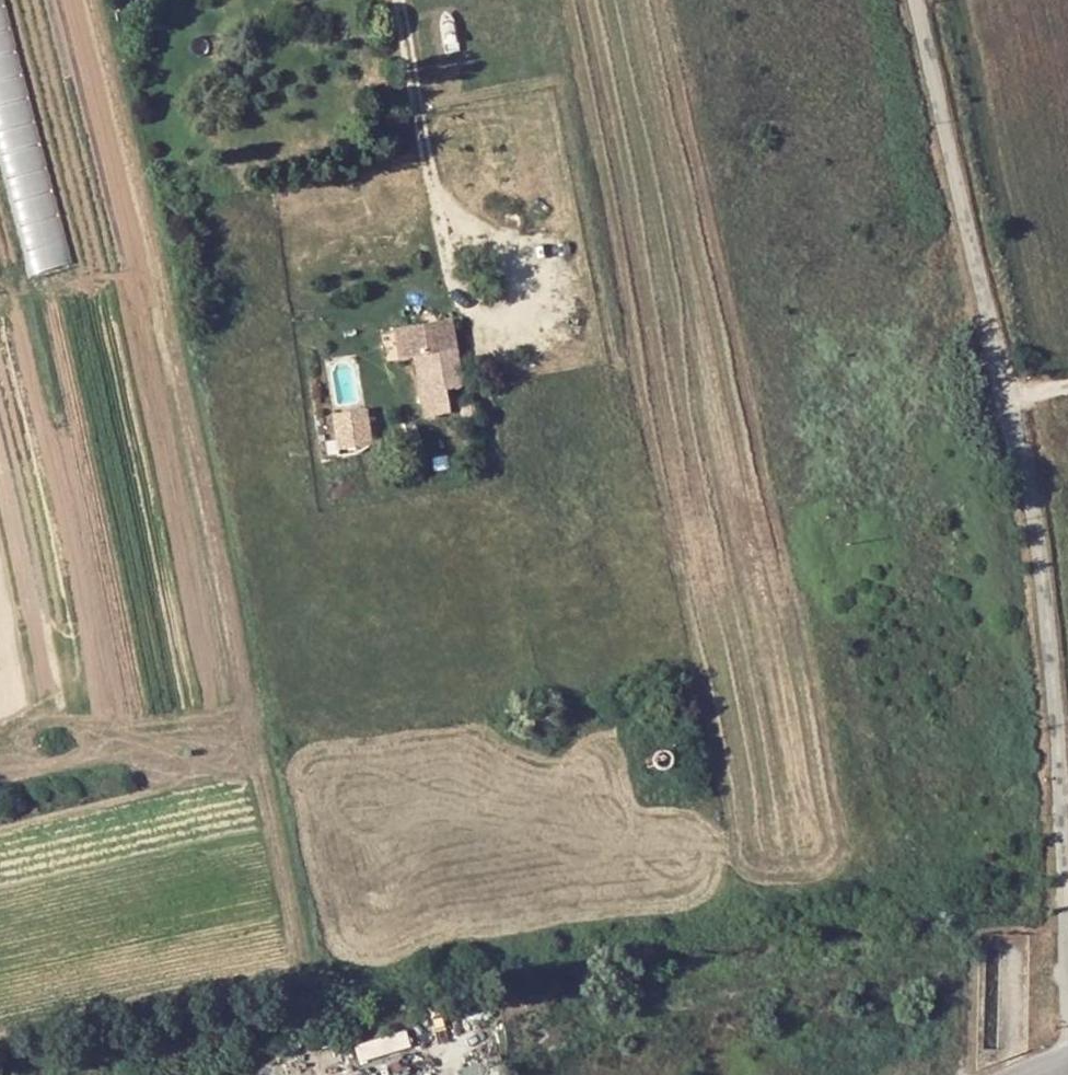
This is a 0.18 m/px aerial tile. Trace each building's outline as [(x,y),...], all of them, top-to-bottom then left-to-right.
[(30,277),(78,264),(10,0),(0,0),(0,159),(30,277)] [(444,382),(455,381),(461,375),(457,351),(420,356),(427,393),(445,389),(444,382)] [(334,448),(371,446),(369,407),(332,409),(334,448)] [(357,1058),(408,1044),(404,1028),(353,1042),(357,1058)]
